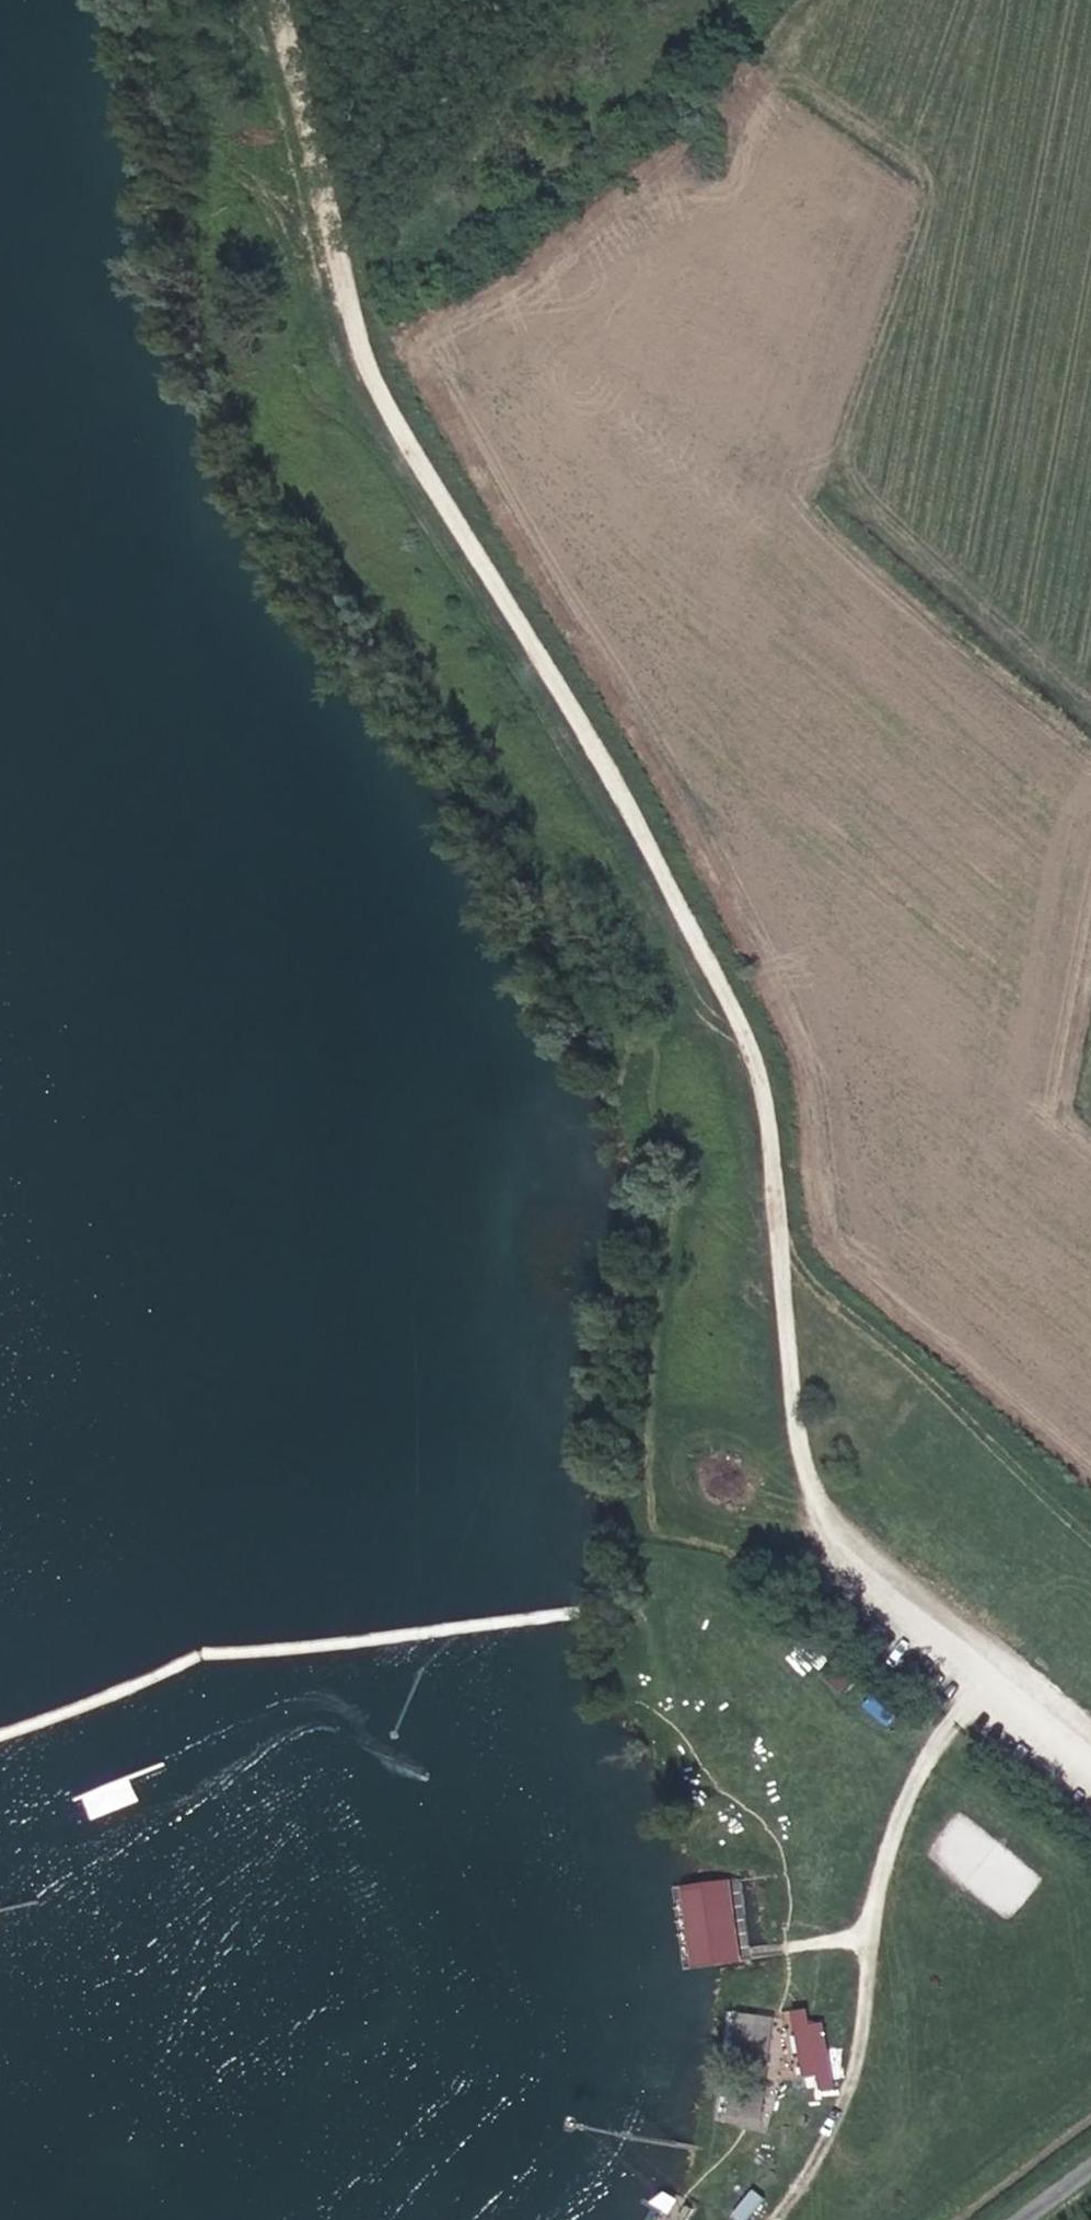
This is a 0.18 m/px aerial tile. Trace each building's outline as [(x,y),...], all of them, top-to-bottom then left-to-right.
[(730,1880),(681,1886),(691,1968),(740,1961),(730,1880)] [(730,2009),(721,2122),(775,2127),(784,2014),(730,2009)]
